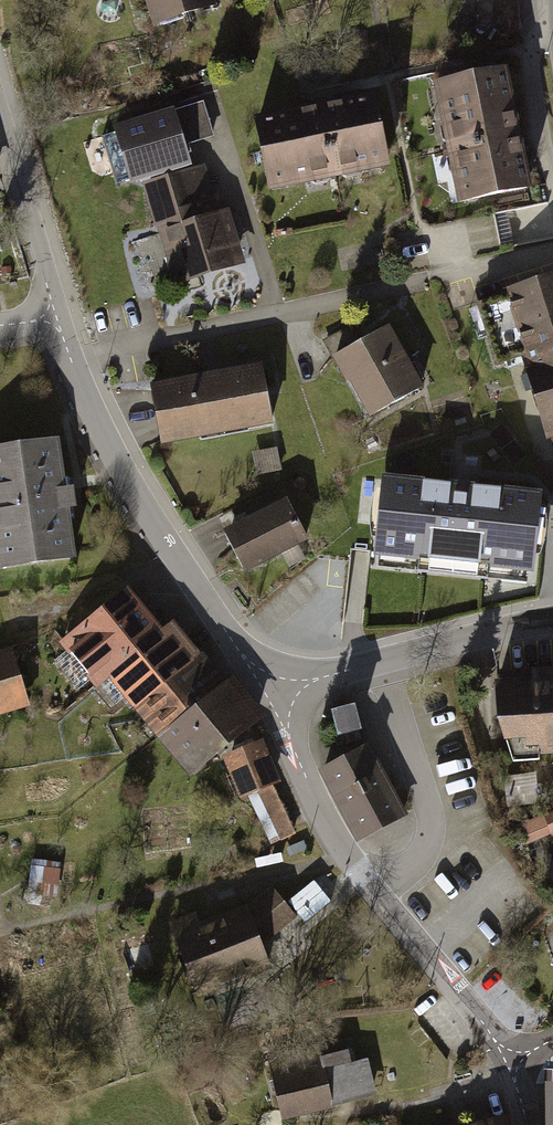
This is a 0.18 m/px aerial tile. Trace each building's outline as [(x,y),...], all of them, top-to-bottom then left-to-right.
[(155,25),(213,9),(211,0),(148,0),(155,25)] [(529,191),(505,68),(435,82),(459,204),(529,191)] [(386,169),(370,93),(251,118),(266,194),(386,169)] [(178,114),(191,152),(220,142),(207,105),(178,114)] [(190,169),(171,111),(109,132),(128,189),(190,169)] [(174,291),(244,272),(228,216),(221,218),(209,175),(147,193),(174,291)] [(499,282),(552,464),(552,266),(499,282)] [(368,422),(423,392),(390,331),(334,360),(368,422)] [(159,447),(272,424),(260,366),(147,389),(159,447)] [(0,439),(0,563),(71,554),(55,432),(0,439)] [(537,496),(387,480),(380,547),(404,550),(404,556),(504,567),(504,560),(530,563),(537,496)] [(304,533),(284,494),(223,525),(243,564),(304,533)] [(159,634),(124,591),(63,641),(96,680),(106,672),(159,736),(163,733),(190,765),(256,711),(230,680),(223,685),(172,623),(159,634)] [(0,646),(0,709),(26,701),(9,643),(0,646)] [(531,669),(532,679),(498,680),(502,756),(552,753),(552,668),(531,669)] [(359,730),(352,705),(333,710),(339,735),(359,730)] [(279,780),(262,741),(225,757),(241,794),(248,792),(271,841),(292,832),(270,784),(279,780)] [(367,746),(323,770),(358,835),(402,812),(367,746)] [(517,826),(526,849),(552,838),(552,811),(517,826)] [(61,892),(62,860),(35,859),(35,892),(61,892)] [(193,993),(269,964),(262,944),(292,924),(272,890),(249,907),(201,926),(196,915),(168,926),(193,993)] [(133,967),(158,956),(149,935),(124,946),(133,967)] [(331,1095),(371,1085),(365,1061),(349,1066),(345,1052),(318,1058),(315,1048),(269,1059),(283,1116),(333,1104),(331,1095)]
